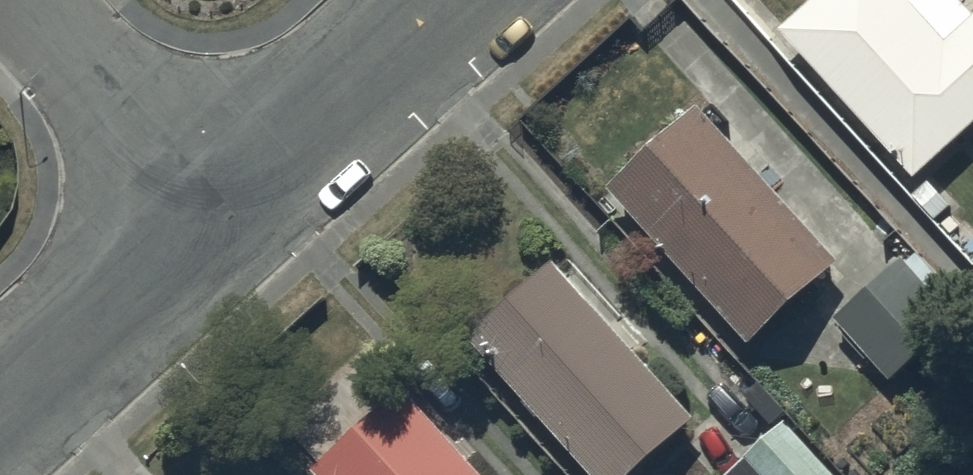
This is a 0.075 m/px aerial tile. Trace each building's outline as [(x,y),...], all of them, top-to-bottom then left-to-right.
[(784,23),(919,165),(972,116),(972,9),(964,0),(808,0),(784,23)] [(842,251),(698,99),(608,184),(751,336),(842,251)] [(906,249),(838,311),(892,371),(961,309),(906,249)] [(571,260),(565,266),(553,254),(482,323),(504,346),(491,359),(602,474),(624,474),(696,406),(614,321),(622,314),(571,260)] [(403,380),(314,464),(324,474),(493,474),(403,380)] [(718,474),(719,474),(834,474),(844,467),(794,409),(718,474)]
